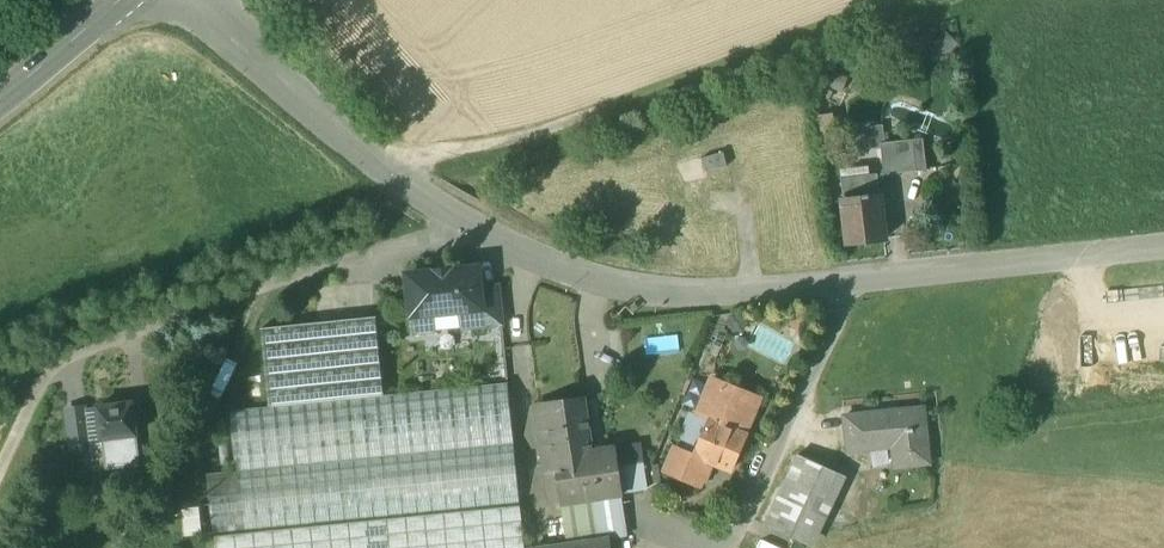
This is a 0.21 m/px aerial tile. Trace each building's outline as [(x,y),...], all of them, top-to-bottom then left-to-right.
[(914,140),(897,142),(901,174),(918,172),(914,140)] [(897,142),(881,144),(884,176),(901,174),(897,142)] [(724,153),(702,159),(706,173),(728,167),(724,153)] [(878,175),(842,179),(844,201),(843,201),(848,243),(886,239),(878,175)] [(478,269),(408,276),(412,316),(435,314),(460,312),(483,310),(481,289),(478,269)] [(499,287),(481,289),(483,310),(484,328),(503,326),(499,287)] [(483,310),(460,312),(461,329),(461,330),(484,328),(483,310)] [(460,312),(435,314),(437,331),(461,329),(460,312)] [(435,314),(412,316),(414,334),(437,332),(437,331),(435,314)] [(743,314),(732,315),(727,324),(733,333),(744,333),(749,323),(743,314)] [(231,411),(237,472),(208,475),(214,536),(215,536),(216,547),(525,547),(509,384),(384,396),(376,317),(262,329),(270,407),(231,411)] [(646,338),(647,349),(679,346),(678,334),(646,338)] [(759,400),(713,381),(699,416),(745,435),(759,400)] [(617,449),(592,453),(584,400),(540,406),(544,432),(551,432),(561,504),(619,496),(624,495),(617,449)] [(132,405),(99,409),(103,439),(135,435),(132,405)] [(924,409),(845,417),(849,452),(893,448),(896,468),(930,464),(924,409)] [(85,411),(68,413),(73,449),(89,447),(85,411)] [(699,416),(691,413),(680,439),(692,445),(689,452),(696,455),(695,457),(710,463),(731,471),(747,436),(745,435),(699,416)] [(135,435),(103,439),(107,469),(139,466),(135,435)] [(642,445),(617,449),(624,495),(649,491),(642,445)] [(677,447),(667,471),(700,485),(710,463),(695,457),(696,455),(689,452),(677,447)] [(837,473),(799,456),(765,526),(804,544),(837,473)] [(619,496),(561,504),(568,547),(623,539),(625,538),(619,496)] [(200,502),(184,503),(187,537),(203,535),(200,502)] [(558,547),(625,547),(623,539),(568,547),(558,547)]
